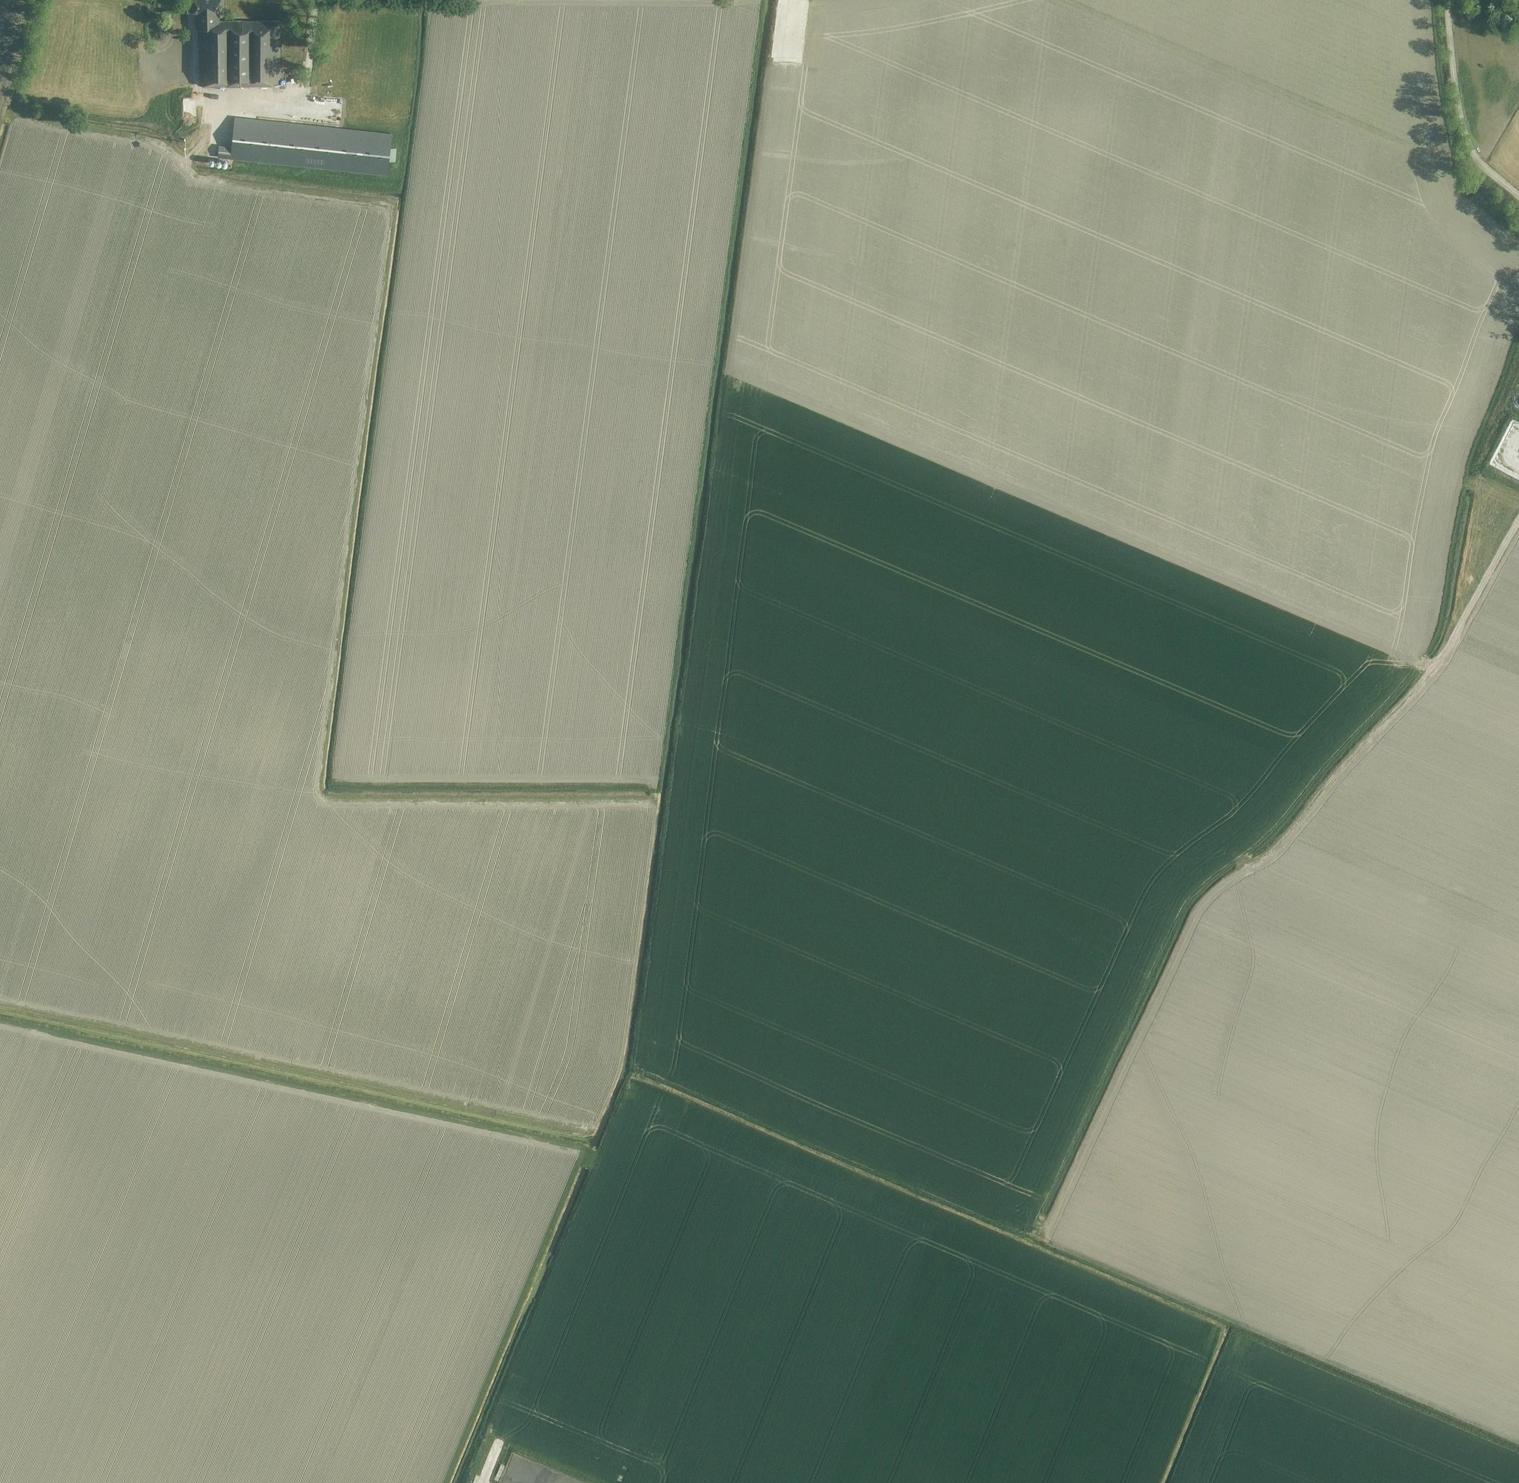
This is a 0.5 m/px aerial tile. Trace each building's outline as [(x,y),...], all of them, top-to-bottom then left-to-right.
[(222,0),(195,0),(195,1),(188,1),(188,11),(197,10),(197,28),(199,28),(199,85),(280,85),(280,20),(242,21),(242,49),(239,49),(239,20),(219,21),(219,11),(222,11),(222,0)] [(388,161),(395,161),(396,148),(390,147),(392,133),(235,116),(231,146),(219,144),(218,157),(387,174),(388,161)]
